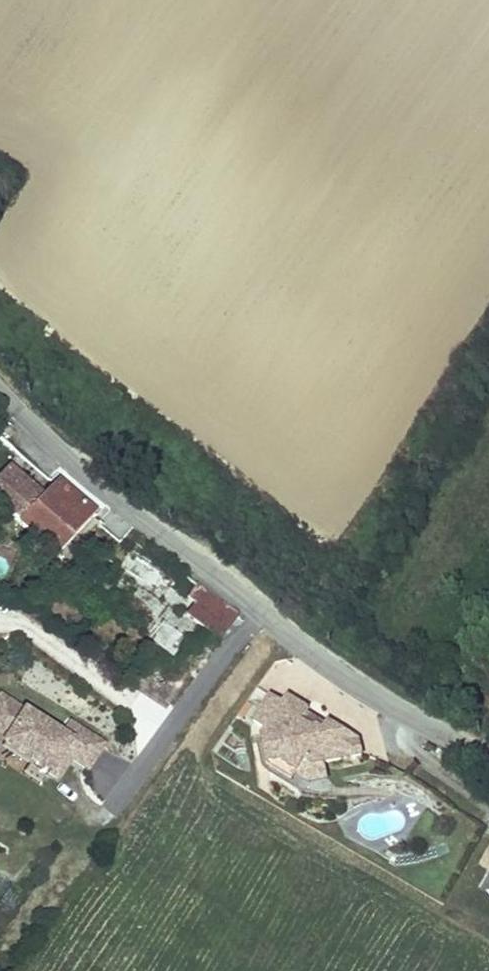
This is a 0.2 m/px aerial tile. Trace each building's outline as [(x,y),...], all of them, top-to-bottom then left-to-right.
[(0,477),(0,503),(57,556),(96,515),(61,482),(43,500),(8,468),(0,477)] [(132,550),(121,568),(182,608),(187,600),(196,606),(188,618),(220,641),(239,614),(198,584),(194,590),(132,550)] [(165,622),(150,640),(172,658),(187,640),(165,622)] [(58,786),(71,764),(89,774),(108,740),(68,718),(62,729),(0,694),(0,753),(58,786)] [(363,758),(359,742),(328,723),(325,727),(323,731),(318,729),(312,730),(302,724),(307,716),(310,712),(289,699),(284,707),(271,699),(255,724),(268,732),(263,739),(269,767),(284,764),(284,767),(299,775),(306,764),(314,769),(325,766),(363,758)] [(325,727),(307,716),(302,724),(312,730),(318,729),(323,731),(325,727)] [(284,764),(269,767),(270,769),(294,784),(297,778),(299,775),(284,767),(284,764)] [(325,766),(314,769),(306,764),(299,775),(297,778),(311,786),(328,782),(325,766)] [(488,869),(488,848),(480,865),(488,869)]
